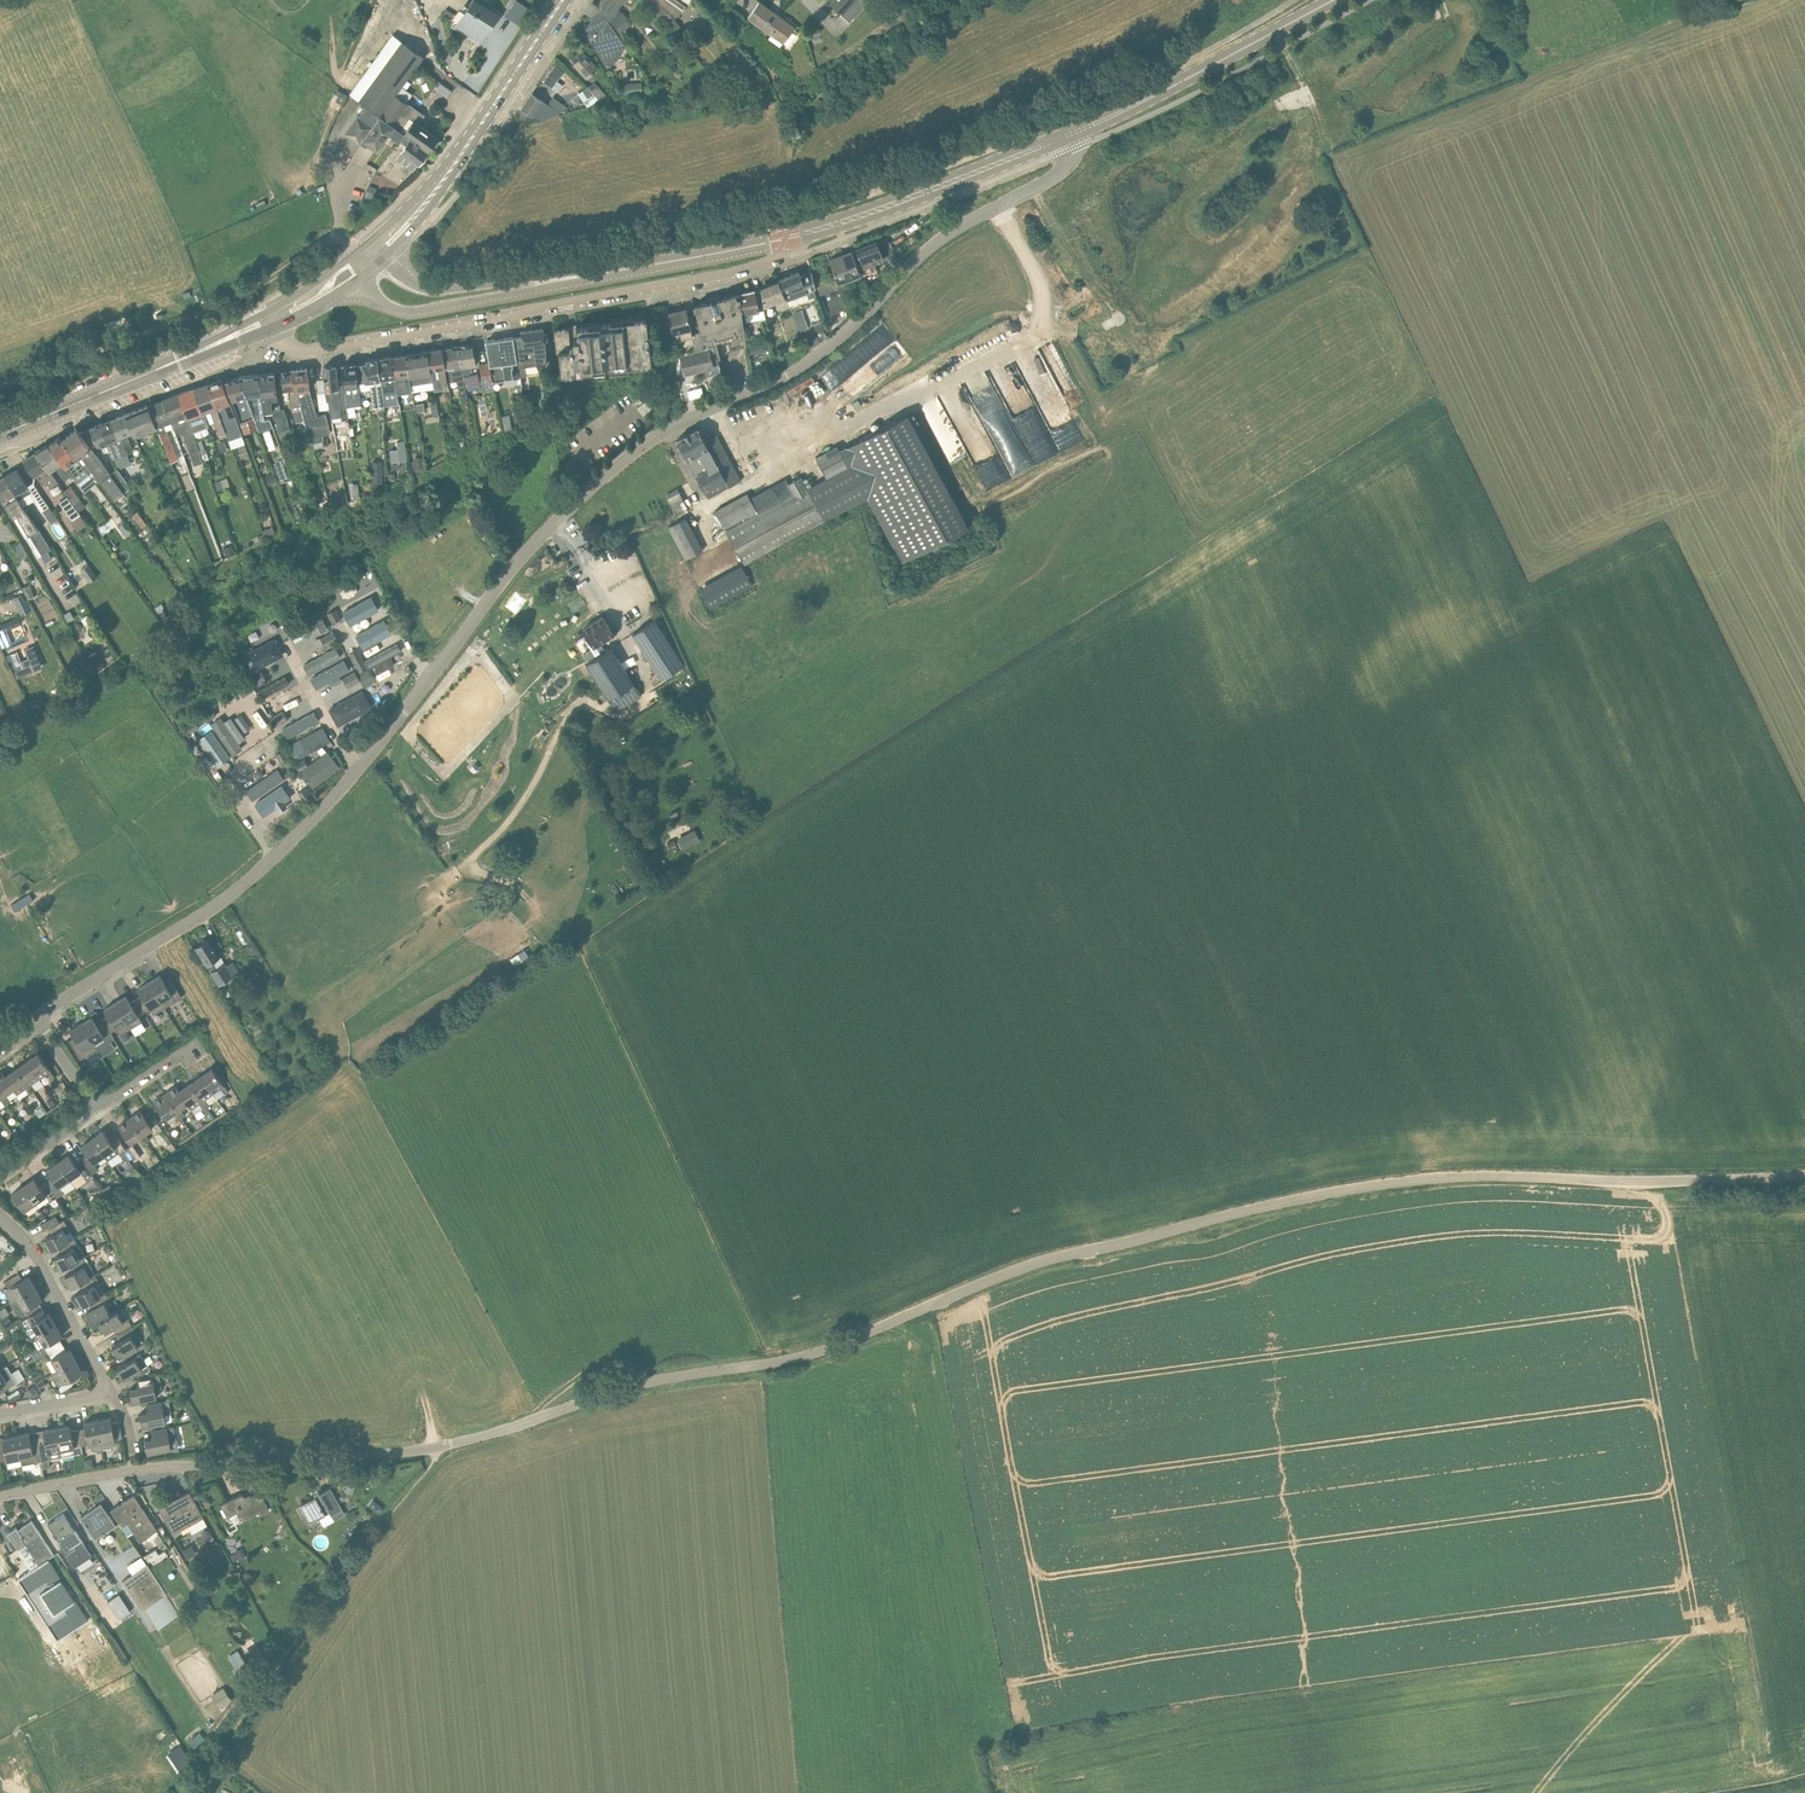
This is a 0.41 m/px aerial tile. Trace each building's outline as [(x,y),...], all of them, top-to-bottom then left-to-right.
[(492,11),(476,0),(473,0),(456,24),(481,41),(498,15),(492,11)] [(508,14),(520,21),(529,5),(522,0),(516,0),(508,14)] [(597,5),(600,10),(619,37),(633,24),(624,14),(619,10),(626,0),(601,0),(597,5)] [(655,12),(660,18),(674,33),(681,26),(675,19),(684,11),(669,0),(644,0),(655,12)] [(832,4),(851,20),(860,10),(861,10),(868,2),(866,0),(836,0),(832,4)] [(784,43),(787,37),(795,28),(759,1),(748,16),(784,43)] [(625,46),(619,37),(600,10),(585,28),(594,37),(590,41),(607,68),(625,46)] [(439,142),(438,137),(417,124),(425,113),(407,101),(412,93),(403,87),(424,56),(401,41),(359,101),(365,106),(380,116),(380,117),(394,126),(404,133),(405,134),(429,150),(431,146),(432,147),(432,146),(436,146),(439,142)] [(573,63),(588,78),(598,67),(584,52),(573,63)] [(557,81),(564,72),(556,66),(549,75),(548,74),(543,82),(552,88),(556,80),(557,81)] [(626,89),(644,88),(643,79),(625,80),(626,89)] [(594,83),(589,87),(599,100),(600,102),(607,95),(594,83)] [(599,100),(589,87),(579,94),(588,107),(599,100)] [(521,109),(523,111),(529,115),(532,117),(533,116),(542,122),(560,113),(568,108),(554,98),(549,104),(533,92),(521,109)] [(360,144),(363,140),(380,117),(380,116),(365,106),(358,117),(358,116),(345,134),(360,144)] [(523,123),(529,115),(523,111),(518,119),(523,123)] [(380,117),(363,140),(377,150),(389,134),(394,126),(380,117)] [(394,126),(389,134),(399,142),(401,139),(405,134),(404,133),(394,126)] [(424,156),(429,150),(405,134),(401,139),(407,143),(401,151),(419,164),(420,162),(423,162),(426,159),(424,156)] [(369,187),(365,198),(374,201),(378,191),(369,187)] [(863,267),(858,269),(860,274),(860,275),(864,283),(880,276),(874,263),(883,260),(883,258),(893,248),(885,236),(876,242),(876,241),(856,249),(863,267)] [(839,282),(840,286),(844,284),(842,281),(860,275),(860,274),(858,269),(852,251),(829,260),(835,274),(839,282)] [(829,277),(828,274),(824,263),(811,267),(811,272),(816,294),(840,286),(839,282),(835,274),(829,277)] [(816,296),(816,294),(811,272),(800,276),(799,272),(777,281),(784,299),(786,298),(787,300),(806,293),(809,299),(816,296)] [(764,307),(784,299),(777,281),(761,288),(755,289),(760,309),(764,308),(765,308),(764,307)] [(840,286),(816,294),(816,296),(817,296),(822,295),(830,316),(829,313),(846,307),(847,309),(848,309),(848,308),(852,307),(844,284),(840,286)] [(764,308),(760,309),(755,289),(739,293),(746,322),(766,318),(764,308)] [(745,349),(746,349),(744,329),(739,293),(735,295),(735,294),(721,298),(708,302),(694,306),(703,341),(704,341),(705,346),(715,344),(719,357),(720,357),(720,355),(745,348),(745,349)] [(812,324),(822,318),(814,303),(803,309),(812,324)] [(840,320),(850,315),(847,308),(836,314),(840,320)] [(692,335),(685,309),(683,310),(683,309),(677,310),(677,311),(668,313),(676,341),(692,337),(695,350),(704,347),(700,332),(692,335)] [(809,327),(802,310),(793,314),(800,330),(809,327)] [(558,351),(561,372),(565,371),(565,370),(574,369),(574,370),(576,370),(575,364),(580,363),(581,368),(637,362),(638,363),(651,361),(649,343),(652,343),(651,337),(651,342),(649,342),(646,319),(643,319),(643,317),(612,321),(612,323),(600,324),(599,322),(579,324),(579,327),(576,327),(576,328),(569,329),(568,328),(568,326),(557,327),(557,329),(554,330),(556,352),(558,351)] [(827,337),(823,329),(820,325),(812,329),(820,342),(827,337)] [(513,337),(512,337),(516,362),(517,361),(518,368),(546,364),(545,342),(543,329),(521,332),(521,336),(513,337)] [(886,333),(862,346),(868,356),(896,340),(890,330),(885,333),(886,333)] [(512,337),(500,339),(506,379),(513,378),(511,366),(513,366),(512,362),(516,362),(512,337)] [(506,379),(500,339),(486,341),(489,363),(493,381),(506,379)] [(768,341),(749,345),(753,359),(771,354),(768,341)] [(468,366),(475,365),(472,343),(457,346),(466,392),(480,390),(478,374),(470,376),(468,366)] [(467,399),(466,392),(457,346),(441,348),(447,381),(458,380),(461,400),(467,399)] [(679,356),(684,373),(710,366),(713,375),(722,372),(715,346),(709,347),(679,356)] [(885,354),(890,365),(908,356),(903,346),(885,354)] [(447,381),(441,348),(427,351),(430,371),(431,377),(431,382),(433,381),(434,392),(445,391),(443,382),(447,381)] [(408,374),(408,376),(410,376),(411,385),(431,382),(431,377),(430,371),(427,351),(405,355),(408,374)] [(391,356),(390,356),(390,355),(383,356),(383,357),(377,358),(385,407),(398,404),(397,395),(397,393),(391,356)] [(405,355),(403,355),(402,355),(400,355),(399,356),(397,356),(396,356),(391,356),(397,393),(397,395),(412,393),(408,376),(408,374),(405,355)] [(373,408),(385,407),(377,358),(366,360),(367,363),(356,364),(359,385),(369,383),(373,408)] [(359,385),(356,364),(356,361),(347,362),(347,365),(342,365),(342,368),(347,407),(361,405),(358,385),(359,385)] [(485,391),(494,390),(493,381),(489,363),(480,365),(485,391)] [(342,368),(336,369),(336,366),(323,367),(324,380),(326,393),(325,393),(327,402),(328,402),(329,411),(330,411),(331,418),(341,417),(342,420),(347,419),(347,416),(348,416),(346,407),(347,407),(342,368)] [(316,412),(312,397),(310,389),(307,368),(292,370),(295,392),(298,391),(302,405),(305,416),(316,412)] [(293,407),(300,406),(302,405),(298,391),(295,392),(292,370),(277,372),(280,391),(290,389),(293,407)] [(278,399),(275,372),(259,374),(263,402),(263,412),(264,412),(272,411),(273,420),(276,420),(278,432),(289,428),(286,415),(285,416),(284,410),(282,410),(275,406),(274,400),(278,399)] [(263,402),(259,374),(239,377),(255,416),(257,421),(264,419),(264,412),(263,412),(263,402)] [(225,382),(240,422),(255,416),(239,377),(225,382)] [(231,402),(223,382),(222,379),(208,383),(218,406),(219,409),(222,418),(227,432),(226,432),(229,440),(242,435),(235,416),(229,419),(226,409),(223,408),(222,406),(224,405),(231,402)] [(318,394),(325,393),(326,393),(324,380),(317,381),(318,394)] [(885,387),(888,396),(910,389),(906,380),(885,387)] [(218,406),(208,383),(195,388),(209,425),(215,423),(219,435),(226,432),(227,432),(222,418),(219,409),(218,406)] [(679,401),(704,395),(700,383),(680,389),(679,401)] [(209,425),(195,388),(178,394),(190,424),(193,432),(208,427),(208,426),(209,425)] [(175,430),(178,429),(180,435),(183,434),(192,431),(190,424),(178,394),(162,400),(171,422),(172,422),(175,430)] [(178,461),(164,425),(171,422),(162,400),(148,405),(158,428),(168,453),(173,463),(178,461)] [(136,436),(158,428),(148,405),(126,413),(133,428),(135,433),(136,436)] [(972,419),(971,405),(949,405),(949,419),(972,419)] [(294,412),(293,412),(296,423),(304,420),(301,409),(294,412)] [(316,412),(305,416),(310,434),(312,444),(324,440),(323,436),(331,433),(325,414),(318,417),(316,412)] [(127,454),(127,455),(128,455),(125,449),(131,446),(127,435),(133,432),(134,437),(136,436),(135,433),(133,428),(126,413),(110,420),(116,435),(119,434),(123,444),(127,454)] [(509,415),(502,416),(504,425),(511,424),(509,415)] [(110,420),(91,427),(98,446),(102,444),(103,447),(107,445),(113,461),(127,455),(127,454),(123,444),(119,434),(116,435),(110,420)] [(124,493),(123,491),(111,474),(91,448),(77,428),(63,439),(90,473),(89,474),(96,484),(101,481),(115,500),(124,493)] [(686,458),(694,474),(702,490),(703,489),(709,500),(741,482),(736,472),(735,472),(716,435),(705,441),(698,428),(677,440),(686,458)] [(839,449),(843,457),(821,469),(827,478),(891,444),(882,428),(839,449)] [(183,434),(190,454),(199,451),(196,442),(192,431),(183,434)] [(84,478),(89,474),(90,473),(63,439),(60,436),(50,443),(64,461),(80,482),(84,479),(84,478)] [(199,451),(201,454),(206,452),(201,440),(196,442),(199,451)] [(398,449),(390,451),(391,463),(408,460),(405,441),(397,442),(398,449)] [(64,461),(50,443),(48,445),(35,452),(50,472),(56,468),(65,481),(73,475),(78,483),(80,482),(64,461)] [(23,460),(35,476),(36,475),(43,486),(47,483),(51,489),(58,483),(50,472),(35,452),(30,455),(28,455),(25,457),(25,459),(23,460)] [(163,467),(171,464),(173,463),(168,453),(159,457),(163,467)] [(413,466),(424,465),(423,455),(412,456),(413,466)] [(372,462),(372,483),(381,483),(381,462),(372,462)] [(10,471),(4,475),(25,507),(34,501),(41,512),(43,511),(51,524),(57,520),(33,483),(28,486),(17,469),(11,472),(10,471)] [(111,474),(123,491),(129,486),(130,486),(118,469),(111,474)] [(13,519),(17,517),(42,555),(41,556),(45,562),(52,558),(48,552),(51,550),(23,508),(25,507),(4,475),(0,477),(0,496),(13,519)] [(826,522),(825,521),(801,477),(789,484),(791,487),(722,524),(726,532),(745,566),(826,522)] [(715,511),(722,524),(791,487),(789,484),(787,480),(750,499),(747,494),(715,511)] [(64,491),(68,497),(78,511),(85,507),(71,487),(64,491)] [(668,499),(675,513),(675,514),(687,509),(687,510),(690,508),(686,498),(683,500),(679,493),(668,499)] [(80,515),(67,497),(60,502),(73,520),(80,515)] [(146,524),(136,509),(131,513),(141,527),(146,524)] [(669,525),(686,558),(704,549),(688,516),(669,525)] [(117,525),(126,537),(132,533),(123,521),(117,525)] [(942,541),(932,547),(936,555),(946,549),(942,541)] [(20,542),(14,546),(21,558),(27,555),(20,542)] [(81,570),(89,583),(97,578),(89,565),(81,570)] [(354,578),(363,595),(380,586),(371,569),(354,578)] [(35,596),(29,585),(22,589),(28,600),(35,596)] [(315,598),(321,609),(334,602),(328,591),(315,598)] [(371,597),(342,612),(349,625),(378,610),(371,597)] [(164,618),(168,615),(162,607),(159,610),(164,618)] [(334,623),(341,619),(335,610),(329,613),(334,623)] [(22,624),(19,617),(0,625),(0,634),(22,624)] [(586,642),(596,657),(605,651),(601,646),(615,637),(603,617),(582,630),(589,640),(586,642)] [(383,622),(356,637),(364,651),(390,636),(383,622)] [(655,622),(634,635),(662,681),(684,667),(655,622)] [(289,638),(292,646),(315,634),(312,627),(289,638)] [(333,632),(327,636),(332,644),(338,641),(333,632)] [(321,639),(326,648),(332,645),(332,644),(327,636),(321,639)] [(246,656),(256,672),(283,655),(273,639),(246,656)] [(397,645),(366,662),(371,671),(402,654),(397,645)] [(615,711),(640,695),(611,649),(586,665),(615,711)] [(308,676),(338,658),(333,650),(303,668),(308,676)] [(350,654),(355,663),(362,659),(357,650),(350,654)] [(98,671),(105,667),(97,652),(89,656),(98,671)] [(368,668),(362,659),(355,663),(360,672),(368,668)] [(349,671),(344,660),(310,678),(316,689),(349,671)] [(31,665),(15,671),(18,678),(34,672),(31,665)] [(279,669),(268,675),(270,680),(281,675),(279,669)] [(261,671),(255,675),(260,684),(266,680),(261,671)] [(355,672),(349,675),(354,684),(360,681),(355,672)] [(248,679),(249,679),(249,680),(253,687),(260,684),(255,675),(248,679)] [(287,675),(259,691),(263,698),(291,682),(287,675)] [(345,684),(347,688),(354,684),(349,675),(342,679),(345,684)] [(252,691),(248,684),(239,691),(243,697),(252,691)] [(362,714),(353,698),(330,711),(338,726),(362,714)] [(216,716),(212,709),(202,716),(207,722),(216,716)] [(283,711),(276,715),(281,724),(288,720),(283,711)] [(318,721),(313,712),(282,729),(287,738),(318,721)] [(233,718),(244,734),(251,729),(248,724),(245,720),(242,715),(241,714),(233,718)] [(368,725),(377,721),(373,714),(364,719),(368,725)] [(270,718),(275,727),(281,724),(276,715),(270,718)] [(212,724),(233,756),(242,749),(221,718),(212,724)] [(199,727),(195,721),(185,727),(190,734),(199,727)] [(199,738),(221,768),(231,761),(209,731),(199,738)] [(323,745),(318,737),(308,743),(313,751),(323,745)] [(310,746),(302,751),(305,756),(313,752),(310,746)] [(289,760),(283,751),(276,754),(282,764),(289,760)] [(339,767),(328,752),(301,773),(312,787),(339,767)] [(295,765),(299,771),(308,766),(304,760),(295,765)] [(480,767),(476,764),(470,769),(474,773),(480,767)] [(246,790),(253,801),(284,779),(277,768),(246,790)] [(282,789),(255,806),(265,821),(291,803),(282,789)] [(311,798),(305,789),(299,793),(305,802),(311,798)] [(697,828),(678,836),(684,849),(702,841),(697,828)] [(203,943),(196,947),(219,985),(233,977),(210,939),(207,940),(205,938),(202,941),(203,943)] [(160,975),(149,982),(165,1008),(182,997),(170,978),(164,982),(160,975)] [(136,999),(140,1006),(144,1012),(150,1008),(154,1014),(165,1008),(149,982),(138,989),(142,995),(136,999)] [(144,1012),(140,1006),(136,999),(130,1003),(126,996),(115,1003),(131,1029),(142,1022),(138,1016),(144,1012)] [(116,1029),(120,1035),(131,1029),(115,1003),(104,1010),(108,1016),(102,1020),(110,1033),(116,1029)] [(114,1039),(110,1033),(102,1020),(96,1024),(92,1017),(81,1024),(98,1049),(114,1039)] [(80,1060),(98,1049),(81,1024),(70,1030),(74,1037),(68,1041),(80,1060)] [(27,1061),(39,1078),(46,1073),(51,1080),(55,1077),(38,1053),(27,1061)] [(16,1068),(33,1092),(36,1090),(31,1083),(39,1078),(27,1061),(16,1068)] [(16,1068),(6,1076),(14,1088),(14,1089),(17,1093),(25,1088),(30,1095),(33,1092),(16,1068)] [(229,1093),(212,1068),(201,1076),(213,1093),(220,1088),(225,1095),(229,1093)] [(0,1073),(0,1091),(8,1103),(11,1101),(6,1094),(14,1089),(14,1088),(6,1076),(2,1071),(0,1073)] [(205,1099),(213,1093),(201,1076),(190,1083),(207,1108),(210,1106),(205,1099)] [(179,1091),(188,1103),(188,1104),(191,1109),(199,1103),(204,1110),(207,1108),(190,1083),(179,1091)] [(165,1094),(182,1118),(185,1116),(180,1109),(188,1104),(188,1103),(179,1091),(176,1086),(165,1094)] [(5,1105),(8,1103),(0,1091),(0,1099),(5,1105)] [(165,1094),(154,1102),(166,1119),(174,1113),(179,1120),(182,1118),(165,1094)] [(130,1118),(146,1143),(150,1140),(145,1133),(153,1128),(141,1111),(130,1118)] [(143,1145),(146,1143),(130,1118),(118,1126),(130,1143),(138,1138),(143,1145)] [(92,1138),(104,1156),(115,1148),(126,1163),(132,1159),(126,1150),(117,1136),(110,1140),(104,1130),(92,1138)] [(93,1163),(104,1156),(92,1138),(81,1146),(88,1155),(82,1160),(92,1174),(98,1170),(93,1163)] [(92,1174),(82,1160),(76,1164),(69,1154),(58,1162),(70,1179),(81,1172),(85,1179),(92,1174)] [(53,1179),(47,1183),(57,1198),(63,1194),(59,1187),(70,1179),(58,1162),(47,1170),(53,1179)] [(34,1178),(23,1186),(35,1203),(46,1196),(51,1202),(57,1198),(47,1183),(41,1188),(34,1178)] [(12,1193),(24,1211),(35,1203),(23,1186),(12,1193)] [(44,1231),(51,1227),(59,1222),(56,1216),(40,1224),(44,1231)] [(51,1251),(61,1246),(70,1241),(66,1234),(71,1231),(64,1219),(59,1222),(51,1227),(55,1233),(44,1239),(51,1251)] [(70,1241),(61,1246),(65,1252),(55,1258),(62,1270),(72,1264),(80,1259),(85,1256),(74,1238),(70,1241)] [(72,1288),(82,1282),(90,1278),(90,1277),(95,1275),(85,1256),(80,1259),(72,1264),(75,1270),(65,1276),(72,1288)] [(22,1280),(19,1273),(4,1282),(8,1288),(4,1290),(10,1302),(18,1298),(17,1298),(36,1288),(29,1276),(22,1280)] [(90,1278),(82,1282),(86,1288),(75,1294),(82,1306),(92,1301),(106,1293),(95,1275),(90,1277),(90,1278)] [(18,1298),(10,1302),(21,1320),(42,1308),(39,1302),(42,1300),(36,1288),(18,1298)] [(112,1305),(106,1293),(92,1301),(96,1307),(86,1313),(93,1325),(99,1321),(98,1321),(111,1314),(107,1308),(112,1305)] [(42,1308),(22,1320),(31,1338),(56,1324),(49,1312),(46,1314),(42,1308)] [(117,1310),(111,1314),(98,1321),(99,1321),(105,1333),(115,1327),(119,1333),(132,1326),(125,1314),(120,1317),(117,1310)] [(45,1346),(48,1352),(63,1344),(59,1338),(62,1336),(56,1324),(31,1338),(38,1350),(45,1346)] [(119,1358),(123,1355),(137,1347),(133,1340),(138,1338),(132,1326),(119,1333),(122,1340),(112,1345),(119,1358)] [(137,1347),(123,1355),(127,1362),(117,1367),(124,1379),(137,1372),(140,1376),(148,1372),(150,1370),(149,1367),(144,1358),(143,1359),(141,1355),(150,1351),(146,1343),(137,1348),(137,1347)] [(58,1370),(76,1360),(69,1349),(66,1351),(63,1344),(48,1352),(58,1370)] [(73,1380),(72,1378),(83,1372),(76,1360),(58,1370),(58,1371),(52,1374),(57,1384),(60,1385),(60,1384),(61,1385),(60,1388),(61,1391),(72,1385),(73,1383),(73,1380)] [(17,1383),(7,1365),(0,1370),(0,1369),(0,1393),(17,1383)] [(40,1389),(46,1385),(38,1370),(31,1374),(40,1389)] [(130,1388),(133,1402),(157,1397),(155,1389),(162,1388),(159,1375),(137,1379),(138,1387),(130,1388)] [(34,1386),(25,1391),(26,1392),(23,1394),(25,1397),(28,1396),(29,1397),(38,1392),(34,1386)] [(148,1412),(140,1414),(142,1427),(166,1423),(165,1415),(171,1413),(169,1400),(146,1404),(148,1412)] [(97,1419),(103,1449),(112,1448),(114,1445),(113,1440),(122,1438),(119,1421),(112,1423),(111,1417),(99,1420),(98,1418),(97,1419)] [(78,1429),(81,1446),(91,1444),(91,1449),(94,1451),(103,1449),(97,1419),(96,1419),(97,1420),(84,1422),(85,1428),(78,1429)] [(57,1426),(56,1426),(63,1457),(83,1454),(81,1446),(78,1429),(71,1430),(70,1425),(58,1427),(57,1426)] [(63,1457),(56,1426),(55,1427),(56,1428),(43,1430),(44,1436),(37,1437),(42,1461),(44,1469),(51,1468),(49,1460),(63,1457)] [(147,1453),(171,1449),(170,1441),(177,1440),(174,1426),(151,1430),(153,1438),(145,1440),(147,1453)] [(16,1434),(22,1465),(42,1461),(37,1437),(30,1438),(29,1433),(17,1435),(17,1434),(16,1434)] [(7,1460),(9,1468),(22,1465),(16,1434),(15,1435),(15,1436),(0,1439),(0,1462),(7,1460)] [(343,1483),(353,1487),(357,1478),(346,1474),(343,1483)] [(316,1497),(300,1505),(310,1524),(325,1516),(323,1514),(328,1511),(331,1516),(334,1515),(336,1519),(345,1514),(330,1488),(319,1494),(321,1496),(316,1498),(316,1497)] [(189,1491),(181,1496),(180,1496),(182,1499),(162,1510),(168,1522),(172,1520),(178,1532),(204,1518),(189,1491)] [(240,1495),(220,1505),(227,1516),(238,1510),(244,1520),(258,1513),(259,1515),(269,1510),(260,1492),(246,1499),(245,1496),(244,1496),(244,1495),(243,1495),(242,1494),(241,1494),(240,1495)] [(135,1496),(126,1501),(148,1536),(156,1530),(135,1496)] [(378,1516),(384,1508),(371,1498),(365,1506),(378,1516)] [(126,1501),(112,1510),(111,1510),(128,1535),(134,1532),(140,1541),(148,1536),(126,1501)] [(81,1517),(96,1539),(116,1526),(101,1503),(81,1517)] [(354,1510),(346,1515),(349,1521),(357,1517),(354,1510)] [(66,1556),(73,1567),(91,1555),(86,1547),(75,1531),(74,1532),(63,1514),(48,1524),(59,1540),(57,1541),(66,1556)] [(24,1558),(31,1554),(38,1565),(48,1559),(54,1555),(31,1520),(31,1521),(22,1527),(22,1529),(19,1531),(17,1527),(8,1533),(24,1558)] [(155,1541),(159,1548),(165,1544),(161,1538),(155,1541)] [(238,1562),(248,1556),(243,1547),(233,1553),(238,1562)] [(155,1549),(142,1557),(147,1565),(150,1570),(170,1556),(166,1550),(159,1555),(155,1549)] [(88,1620),(49,1560),(18,1578),(57,1640),(88,1620)] [(179,1615),(150,1570),(147,1565),(122,1581),(142,1612),(146,1609),(158,1629),(179,1615)] [(253,1646),(244,1652),(254,1665),(262,1659),(253,1646)] [(254,1674),(249,1667),(238,1650),(227,1657),(234,1668),(242,1682),(254,1674)] [(226,1686),(213,1693),(219,1706),(232,1700),(226,1686)] [(205,1739),(199,1732),(188,1742),(194,1748),(205,1739)] [(171,1751),(180,1768),(192,1761),(183,1745),(171,1751)]
